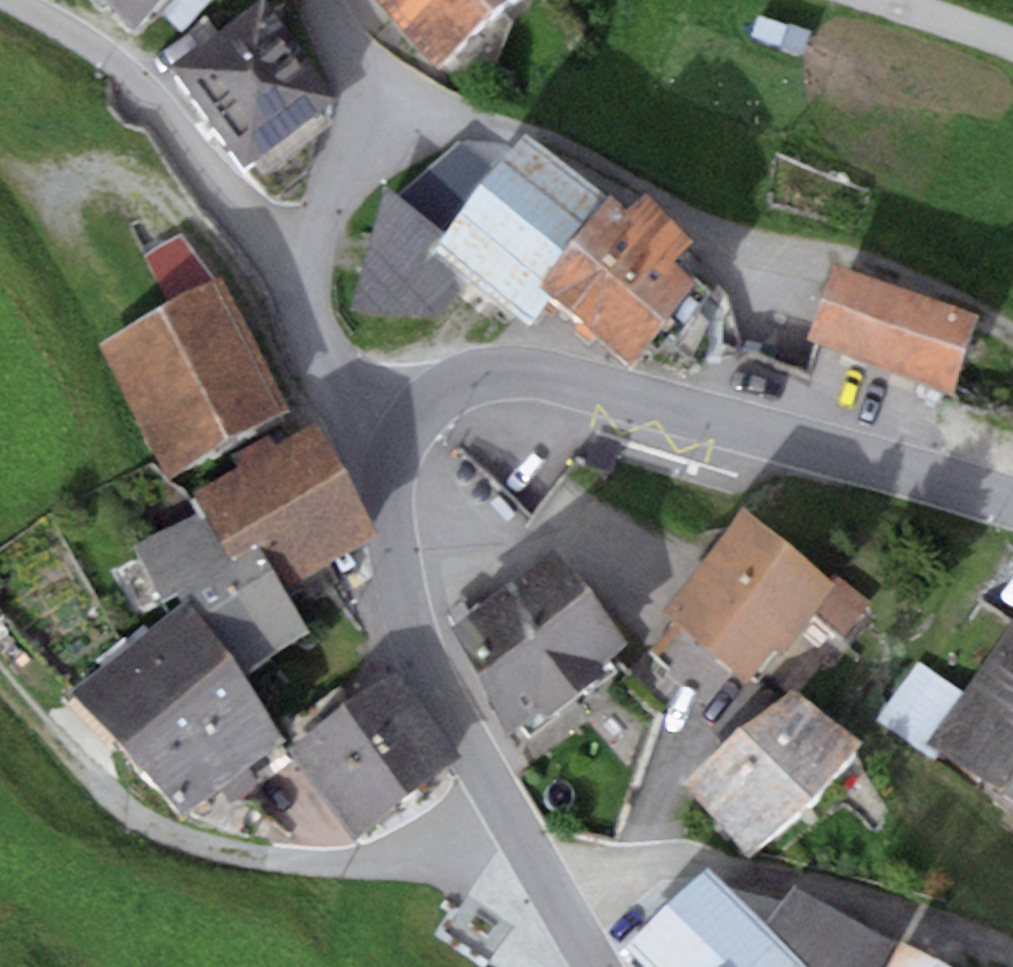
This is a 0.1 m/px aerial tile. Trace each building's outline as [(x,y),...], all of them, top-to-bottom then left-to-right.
[(136,51),(188,0),(85,0),(136,51)] [(439,85),(541,0),(368,0),(439,85)] [(265,24),(176,84),(247,190),(337,130),(265,24)] [(486,180),(431,249),(471,281),(529,327),(552,299),(538,287),(611,196),(527,130),(486,180)] [(431,249),(486,180),(449,147),(399,193),(384,183),(349,308),(441,317),(471,281),(431,249)] [(611,196),(538,287),(552,299),(633,363),(698,281),(673,262),(694,236),(641,194),(628,210),(611,196)] [(833,263),(806,339),(953,391),(980,314),(833,263)] [(290,408),(217,277),(96,344),(170,475),(290,408)] [(380,528),(313,424),(280,445),(271,431),(233,455),(239,464),(191,495),(199,507),(233,559),(256,544),(285,589),(380,528)] [(199,507),(134,548),(175,612),(193,601),(240,674),(310,629),(285,589),(256,544),(233,559),(199,507)] [(835,580),(745,507),(661,610),(750,683),(835,580)] [(624,643),(555,547),(443,628),(516,729),(543,709),(548,715),(607,673),(599,661),(624,643)] [(240,674),(193,601),(175,612),(78,674),(171,819),(220,787),(229,802),(256,784),(244,766),(283,741),(240,674)] [(963,692),(917,659),(877,715),(1012,811),(1012,621),(963,692)] [(397,672),(287,751),(353,841),(463,761),(397,672)] [(793,681),(685,786),(750,854),(859,749),(793,681)] [(704,869),(627,951),(644,966),(807,966),(704,869)] [(903,944),(890,966),(947,966),(903,944)]
